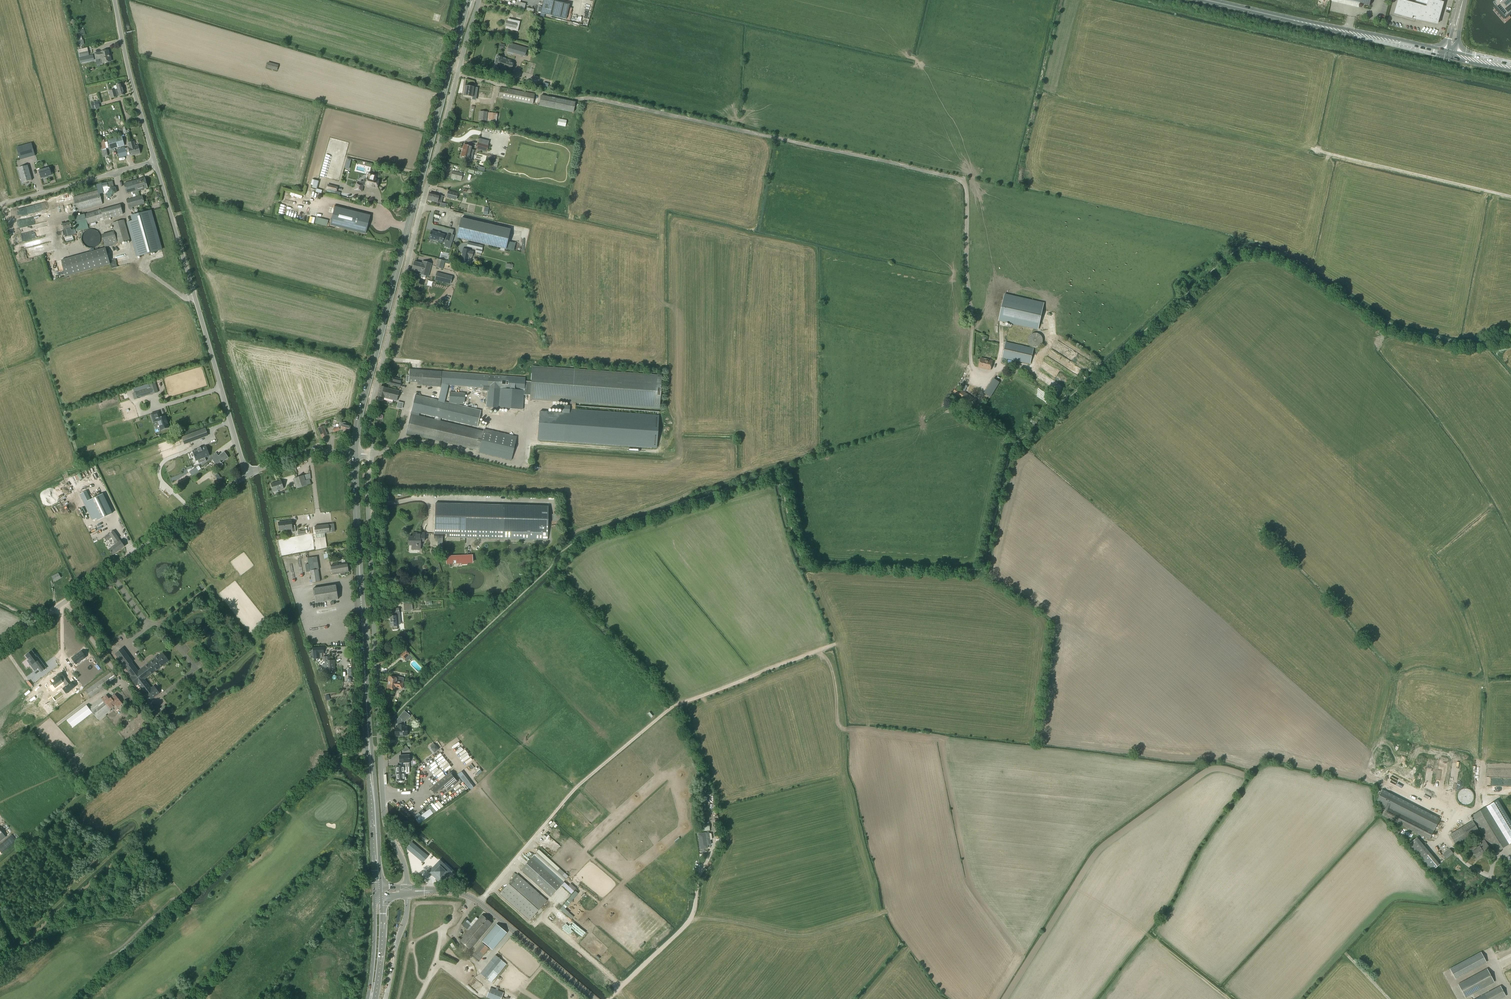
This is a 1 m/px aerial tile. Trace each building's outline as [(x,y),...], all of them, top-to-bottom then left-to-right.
[(548,0),(544,0),(541,14),(566,19),(569,5),(548,0)] [(1393,14),(1412,19),(1437,25),(1443,3),(1443,2),(1441,2),(1441,0),(1416,0),(1415,4),(1400,0),(1398,0),(1393,14)] [(1494,5),(1507,19),(1510,15),(1510,0),(1499,0),(1494,5)] [(506,26),(506,29),(518,32),(520,22),(508,19),(507,21),(506,21),(505,26),(506,26)] [(83,40),(82,37),(79,38),(74,39),(76,49),(79,48),(78,46),(84,45),(83,40)] [(509,43),(508,48),(514,49),(513,54),(525,57),(527,48),(515,45),(509,43)] [(79,50),(80,57),(89,55),(87,48),(79,50)] [(110,59),(108,51),(101,52),(101,53),(95,54),(96,59),(102,58),(103,63),(110,62),(110,61),(111,61),(111,59),(110,59)] [(511,72),(514,62),(503,58),(502,58),(497,57),(494,67),(499,69),(511,72)] [(124,95),(121,84),(116,86),(117,89),(109,92),(111,99),(117,97),(116,95),(119,95),(119,96),(124,95)] [(465,86),(463,96),(472,97),(476,98),(477,91),(474,91),(474,88),(465,86)] [(498,98),(530,104),(533,104),(534,95),(500,88),(498,98)] [(573,112),(575,104),(575,103),(541,96),(539,106),(573,112)] [(486,121),(487,113),(480,112),(479,120),(486,121)] [(496,122),(497,114),(489,113),(488,121),(496,122)] [(567,121),(559,119),(557,125),(566,127),(567,121)] [(122,136),(107,140),(110,150),(124,146),(122,136)] [(108,156),(104,140),(99,142),(101,151),(103,157),(108,156)] [(134,142),(128,143),(131,156),(140,154),(138,146),(135,147),(134,142)] [(20,160),(35,156),(31,143),(17,147),(20,160)] [(478,143),(476,149),(487,152),(489,145),(478,143)] [(472,147),(464,145),(461,157),(469,159),(472,147)] [(125,148),(117,150),(119,158),(121,157),(127,155),(125,149),(125,148)] [(23,183),(32,181),(27,166),(18,168),(23,183)] [(49,167),(39,170),(41,178),(42,178),(43,178),(47,177),(47,176),(51,175),(49,167)] [(452,171),(451,179),(461,182),(463,174),(452,171)] [(357,184),(355,190),(361,192),(363,186),(366,186),(370,187),(377,188),(378,181),(375,180),(376,175),(369,173),(367,182),(364,181),(363,182),(360,181),(359,185),(357,184)] [(144,178),(124,184),(127,194),(146,189),(147,189),(144,178)] [(314,180),(312,188),(316,189),(315,192),(321,194),(322,191),(317,189),(319,181),(314,180)] [(107,183),(97,185),(98,190),(102,189),(103,193),(106,194),(105,195),(110,199),(113,195),(116,193),(115,188),(110,188),(108,187),(107,183)] [(338,187),(328,184),(326,190),(336,192),(335,193),(337,194),(337,192),(338,187)] [(76,212),(101,205),(98,191),(72,198),(76,212)] [(458,194),(448,192),(447,197),(456,200),(458,194)] [(443,197),(439,196),(439,195),(430,193),(428,200),(429,201),(431,202),(432,201),(437,203),(438,202),(440,203),(441,203),(443,197)] [(127,209),(143,205),(141,197),(125,201),(127,209)] [(123,204),(73,218),(77,232),(88,229),(86,224),(125,214),(123,204)] [(365,234),(370,214),(336,206),(331,226),(365,234)] [(137,257),(162,250),(151,210),(131,216),(132,221),(128,222),(137,257)] [(507,242),(510,230),(461,219),(457,238),(506,249),(514,251),(515,244),(507,242)] [(111,224),(113,232),(100,235),(104,247),(128,241),(123,221),(111,224)] [(72,231),(71,229),(63,231),(65,238),(73,236),(73,235),(77,234),(75,230),(72,231)] [(431,231),(429,239),(442,243),(442,242),(445,243),(444,247),(450,249),(452,242),(449,241),(450,236),(451,235),(448,234),(447,236),(444,236),(444,235),(431,231)] [(61,260),(66,277),(110,265),(105,248),(61,260)] [(461,260),(460,264),(470,266),(471,262),(472,258),(473,252),(470,252),(470,251),(463,249),(462,252),(463,252),(461,260)] [(422,264),(417,263),(414,262),(412,270),(420,272),(419,274),(428,277),(432,264),(422,262),(422,264)] [(437,273),(435,281),(446,283),(448,276),(437,273)] [(1003,299),(999,320),(1038,329),(1043,308),(1044,304),(1004,295),(1003,299)] [(1043,341),(1043,340),(1043,339),(1042,338),(1042,337),(1041,336),(1040,335),(1039,334),(1038,334),(1037,334),(1036,333),(1035,333),(1034,334),(1033,334),(1032,334),(1031,335),(1030,336),(1029,337),(1029,338),(1028,338),(1028,339),(1028,340),(1028,341),(1028,342),(1028,343),(1029,343),(1029,344),(1029,345),(1030,345),(1030,346),(1031,346),(1032,347),(1033,347),(1034,348),(1035,348),(1036,348),(1037,348),(1037,347),(1038,347),(1039,347),(1040,346),(1041,346),(1041,345),(1042,344),(1042,343),(1043,342),(1043,341)] [(1002,358),(1030,364),(1034,349),(1006,342),(1002,358)] [(990,370),(992,361),(981,358),(979,368),(990,370)] [(662,375),(532,366),(530,400),(660,409),(662,375)] [(489,375),(410,370),(409,382),(418,383),(417,385),(440,387),(440,385),(488,388),(489,375)] [(486,407),(499,408),(501,376),(489,375),(488,388),(486,407)] [(501,376),(499,408),(522,410),(524,391),(525,378),(501,376)] [(400,384),(401,380),(394,378),(393,382),(388,381),(387,384),(400,387),(401,384),(400,384)] [(990,397),(999,382),(994,379),(985,394),(990,397)] [(141,398),(140,398),(152,394),(152,395),(158,393),(155,383),(149,385),(150,388),(150,389),(133,394),(135,400),(141,398)] [(149,384),(133,389),(134,393),(150,388),(149,385),(149,384)] [(396,401),(399,391),(380,387),(378,397),(379,397),(378,400),(382,401),(383,400),(384,398),(396,401)] [(952,394),(972,407),(977,400),(956,387),(952,394)] [(465,393),(450,392),(449,403),(454,404),(464,405),(465,393)] [(420,413),(435,417),(441,418),(477,427),(481,411),(454,404),(449,403),(416,395),(412,412),(413,412),(420,413)] [(538,438),(560,439),(656,446),(658,416),(563,409),(562,413),(540,412),(538,438)] [(161,430),(169,428),(165,416),(160,418),(159,412),(151,414),(153,420),(157,419),(161,430)] [(420,413),(413,412),(412,415),(411,415),(407,434),(479,451),(484,431),(440,421),(441,418),(435,417),(434,420),(419,416),(420,413)] [(349,431),(350,426),(346,425),(346,424),(345,423),(343,423),(342,423),(339,423),(338,427),(333,430),(334,432),(341,429),(349,431)] [(325,436),(327,436),(324,426),(318,428),(321,438),(325,436)] [(511,460),(516,437),(484,429),(484,431),(479,451),(479,453),(511,460)] [(200,431),(187,436),(189,442),(202,437),(200,431)] [(206,461),(205,457),(209,456),(205,447),(201,449),(201,448),(197,449),(197,450),(193,452),(195,456),(195,457),(197,460),(199,464),(206,461)] [(219,468),(223,465),(222,463),(228,458),(224,452),(218,457),(216,453),(209,458),(211,461),(213,459),(219,468)] [(192,476),(198,471),(196,468),(189,472),(192,476)] [(215,471),(212,473),(218,480),(221,478),(215,471)] [(303,476),(296,478),(299,488),(307,485),(303,476)] [(274,492),(283,489),(281,481),(271,484),(274,492)] [(81,494),(85,503),(93,520),(97,518),(98,520),(112,514),(102,494),(90,500),(86,491),(81,494)] [(548,540),(549,507),(435,504),(434,534),(447,534),(446,537),(548,540)] [(292,532),(295,532),(295,526),(292,526),(291,521),(278,523),(279,531),(292,529),(292,532)] [(316,534),(329,532),(328,525),(315,526),(316,534)] [(114,531),(109,534),(116,544),(113,547),(109,549),(113,555),(124,547),(120,541),(114,531)] [(424,541),(424,534),(416,534),(416,537),(409,537),(409,545),(412,545),(412,549),(419,550),(420,541),(424,541)] [(333,575),(340,574),(340,575),(341,576),(344,575),(345,575),(345,573),(348,572),(347,563),(331,565),(333,575)] [(310,571),(312,583),(320,582),(318,570),(315,570),(310,571)] [(54,582),(61,578),(58,574),(52,577),(54,582)] [(315,603),(338,599),(336,586),(313,589),(315,603)] [(392,616),(390,616),(390,618),(390,620),(391,627),(392,627),(393,630),(397,629),(397,625),(400,624),(399,613),(399,609),(391,609),(391,613),(392,613),(392,616)] [(130,678),(137,686),(138,684),(145,693),(144,694),(149,701),(159,693),(154,686),(150,689),(143,679),(154,671),(154,672),(157,670),(156,668),(152,671),(148,665),(138,673),(131,663),(132,662),(123,649),(115,654),(132,676),(130,678)] [(404,660),(410,655),(405,650),(400,655),(404,660)] [(32,651),(26,656),(29,660),(27,661),(35,671),(38,668),(41,672),(46,669),(37,657),(36,657),(35,655),(32,651)] [(81,651),(72,658),(76,664),(86,657),(81,651)] [(148,665),(152,671),(156,668),(157,670),(160,668),(159,667),(163,664),(164,665),(169,661),(163,653),(148,664),(149,665),(148,665)] [(326,673),(335,673),(334,661),(330,661),(330,657),(323,658),(323,661),(325,661),(326,673)] [(55,676),(50,680),(55,687),(64,681),(67,685),(63,688),(67,693),(75,686),(72,682),(69,684),(65,678),(66,677),(62,672),(58,674),(59,675),(56,677),(55,676)] [(85,691),(90,698),(109,685),(108,683),(116,677),(112,672),(85,691)] [(397,678),(389,677),(388,684),(403,686),(403,682),(403,679),(403,678),(397,677),(397,678)] [(118,707),(122,704),(115,695),(109,700),(106,696),(90,708),(98,719),(111,709),(111,710),(116,706),(118,707)] [(163,713),(156,704),(151,708),(158,717),(163,713)] [(398,728),(394,728),(395,736),(407,735),(407,727),(404,727),(404,721),(405,721),(409,716),(404,711),(398,719),(401,721),(399,722),(400,725),(397,725),(397,726),(398,726),(398,728)] [(439,750),(434,744),(429,749),(425,751),(429,757),(433,755),(439,750)] [(409,772),(409,762),(409,755),(399,756),(400,763),(400,766),(396,766),(397,773),(409,772)] [(463,771),(457,775),(465,785),(471,781),(463,771)] [(397,773),(397,781),(399,781),(399,782),(400,783),(401,782),(402,782),(403,781),(404,781),(404,780),(406,780),(405,774),(408,774),(409,773),(409,772),(397,773)] [(435,794),(444,786),(447,790),(457,781),(450,773),(446,776),(431,789),(435,794)] [(1465,806),(1466,806),(1468,806),(1469,805),(1470,805),(1471,804),(1472,804),(1472,803),(1473,803),(1473,802),(1473,801),(1474,800),(1474,799),(1474,798),(1474,797),(1474,796),(1474,795),(1474,794),(1473,793),(1473,792),(1472,791),(1471,790),(1470,789),(1469,789),(1468,788),(1467,788),(1466,788),(1465,788),(1464,788),(1463,789),(1462,789),(1461,789),(1460,790),(1459,791),(1459,792),(1458,792),(1458,793),(1457,794),(1457,795),(1457,796),(1457,797),(1457,798),(1457,799),(1457,800),(1457,801),(1458,801),(1458,802),(1459,803),(1460,804),(1461,805),(1462,805),(1463,805),(1463,806),(1464,806),(1465,806)] [(1429,839),(1433,831),(1440,819),(1383,790),(1377,802),(1386,807),(1382,815),(1429,839)] [(1494,853),(1510,843),(1510,823),(1497,800),(1472,816),(1494,853)] [(422,815),(415,820),(419,824),(433,814),(430,809),(425,812),(422,815)] [(1457,847),(1480,833),(1473,822),(1450,836),(1457,847)] [(709,824),(701,824),(702,832),(710,831),(709,824)] [(709,834),(709,833),(705,834),(705,833),(697,834),(700,850),(708,849),(707,846),(711,845),(710,840),(711,840),(712,839),(711,834),(710,834),(709,834)] [(411,842),(406,848),(423,862),(428,856),(411,842)] [(1476,857),(1490,850),(1486,843),(1477,848),(1477,849),(1473,852),(1476,857)] [(550,896),(561,884),(532,858),(521,870),(550,896)] [(450,871),(439,861),(429,872),(440,882),(450,871)] [(529,920),(546,901),(517,874),(500,893),(529,920)] [(564,882),(561,884),(571,894),(576,889),(571,884),(569,886),(564,882)] [(1459,887),(1452,882),(1448,887),(1455,892),(1459,887)] [(470,949),(491,924),(481,916),(461,941),(470,949)] [(462,925),(467,929),(470,926),(466,922),(468,921),(466,919),(463,923),(464,923),(462,925)] [(496,924),(482,941),(492,950),(506,933),(496,924)] [(479,962),(489,949),(482,943),(472,956),(479,962)] [(1456,979),(1487,963),(1482,952),(1451,969),(1456,979)] [(488,979),(496,971),(495,970),(502,961),(497,956),(481,974),(486,978),(487,978),(488,979)] [(1466,998),(1494,982),(1487,969),(1459,984),(1466,998)] [(1506,997),(1501,986),(1476,998),(1501,998),(1506,997)] [(491,988),(487,997),(492,998),(501,998),(502,997),(506,998),(507,994),(504,993),(491,988)]
